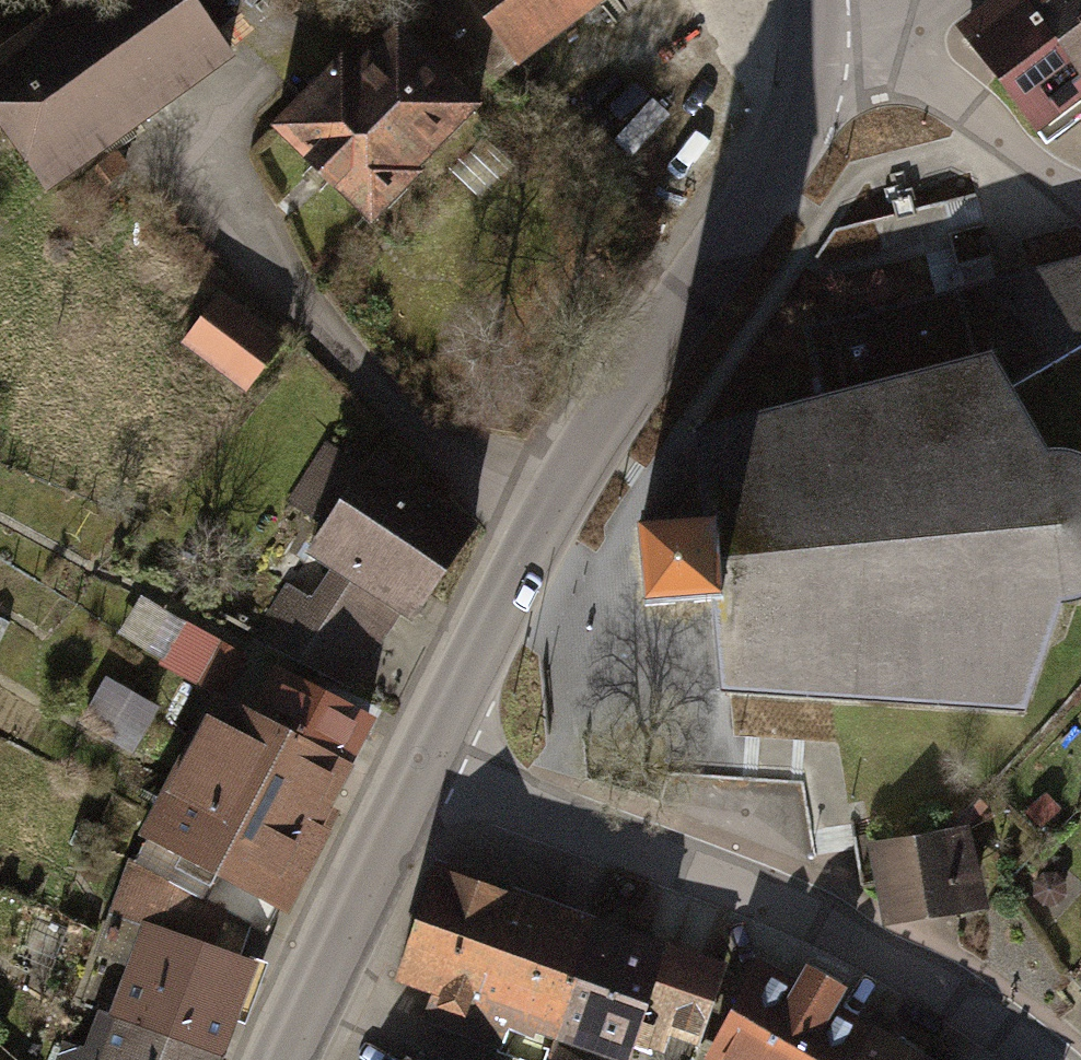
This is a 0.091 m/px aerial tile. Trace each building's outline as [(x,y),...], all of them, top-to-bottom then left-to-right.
[(0,70),(0,76),(72,190),(268,67),(226,0),(112,0),(0,70)] [(508,88),(635,0),(446,0),(508,88)] [(985,23),(1070,139),(1080,131),(1080,0),(1017,0),(985,23)] [(425,16),(309,131),(405,227),(520,112),(425,16)] [(805,329),(825,399),(695,429),(707,523),(666,526),(638,529),(644,607),(713,602),(721,694),(1026,712),(1060,606),(1080,598),(1080,463),(1069,459),(1049,456),(1008,391),(1080,349),(1080,259),(805,329)] [(184,342),(251,391),(289,338),(222,289),(184,342)] [(476,526),(374,464),(313,563),(340,580),(319,614),(290,596),(268,631),(357,685),(395,622),(411,631),(476,526)] [(263,712),(228,694),(153,840),(283,906),(376,725),(281,677),(263,712)] [(971,902),(967,832),(886,836),(890,907),(971,902)] [(450,871),(412,987),(637,1059),(662,1059),(670,1035),(715,1050),(742,966),(450,871)] [(154,925),(125,1021),(106,1015),(94,1054),(68,1046),(63,1059),(238,1059),(269,959),(154,925)] [(778,971),(727,1059),(730,1059),(946,1059),(869,1016),(880,997),(833,970),(819,995),(778,971)]
